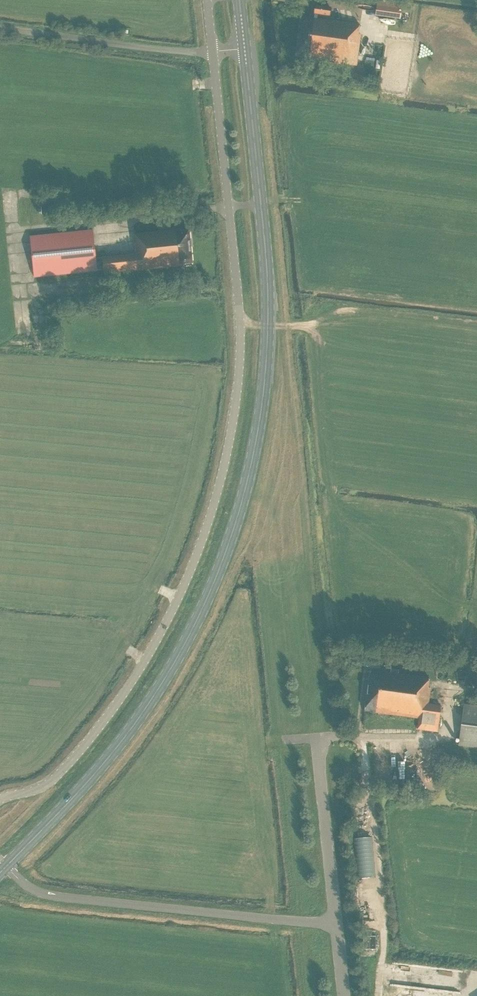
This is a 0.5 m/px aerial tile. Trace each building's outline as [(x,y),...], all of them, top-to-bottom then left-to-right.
[(399,19),(401,5),(377,1),(375,16),(399,19)] [(314,15),(330,16),(331,8),(315,6),(314,15)] [(308,59),(356,66),(360,34),(358,34),(360,24),(300,17),(295,56),(308,58),(308,59)] [(191,265),(191,263),(192,263),(189,231),(180,232),(180,230),(136,234),(136,244),(135,244),(136,254),(95,259),(92,230),(30,237),(34,277),(97,271),(103,270),(104,274),(191,265)] [(430,688),(428,688),(429,678),(398,674),(399,670),(391,669),(390,673),(370,671),(365,711),(419,719),(417,729),(437,732),(439,721),(441,706),(428,704),(430,688)] [(464,704),(459,746),(476,748),(476,706),(464,704)] [(470,973),(417,975),(417,981),(424,981),(425,989),(471,986),(470,973)]
